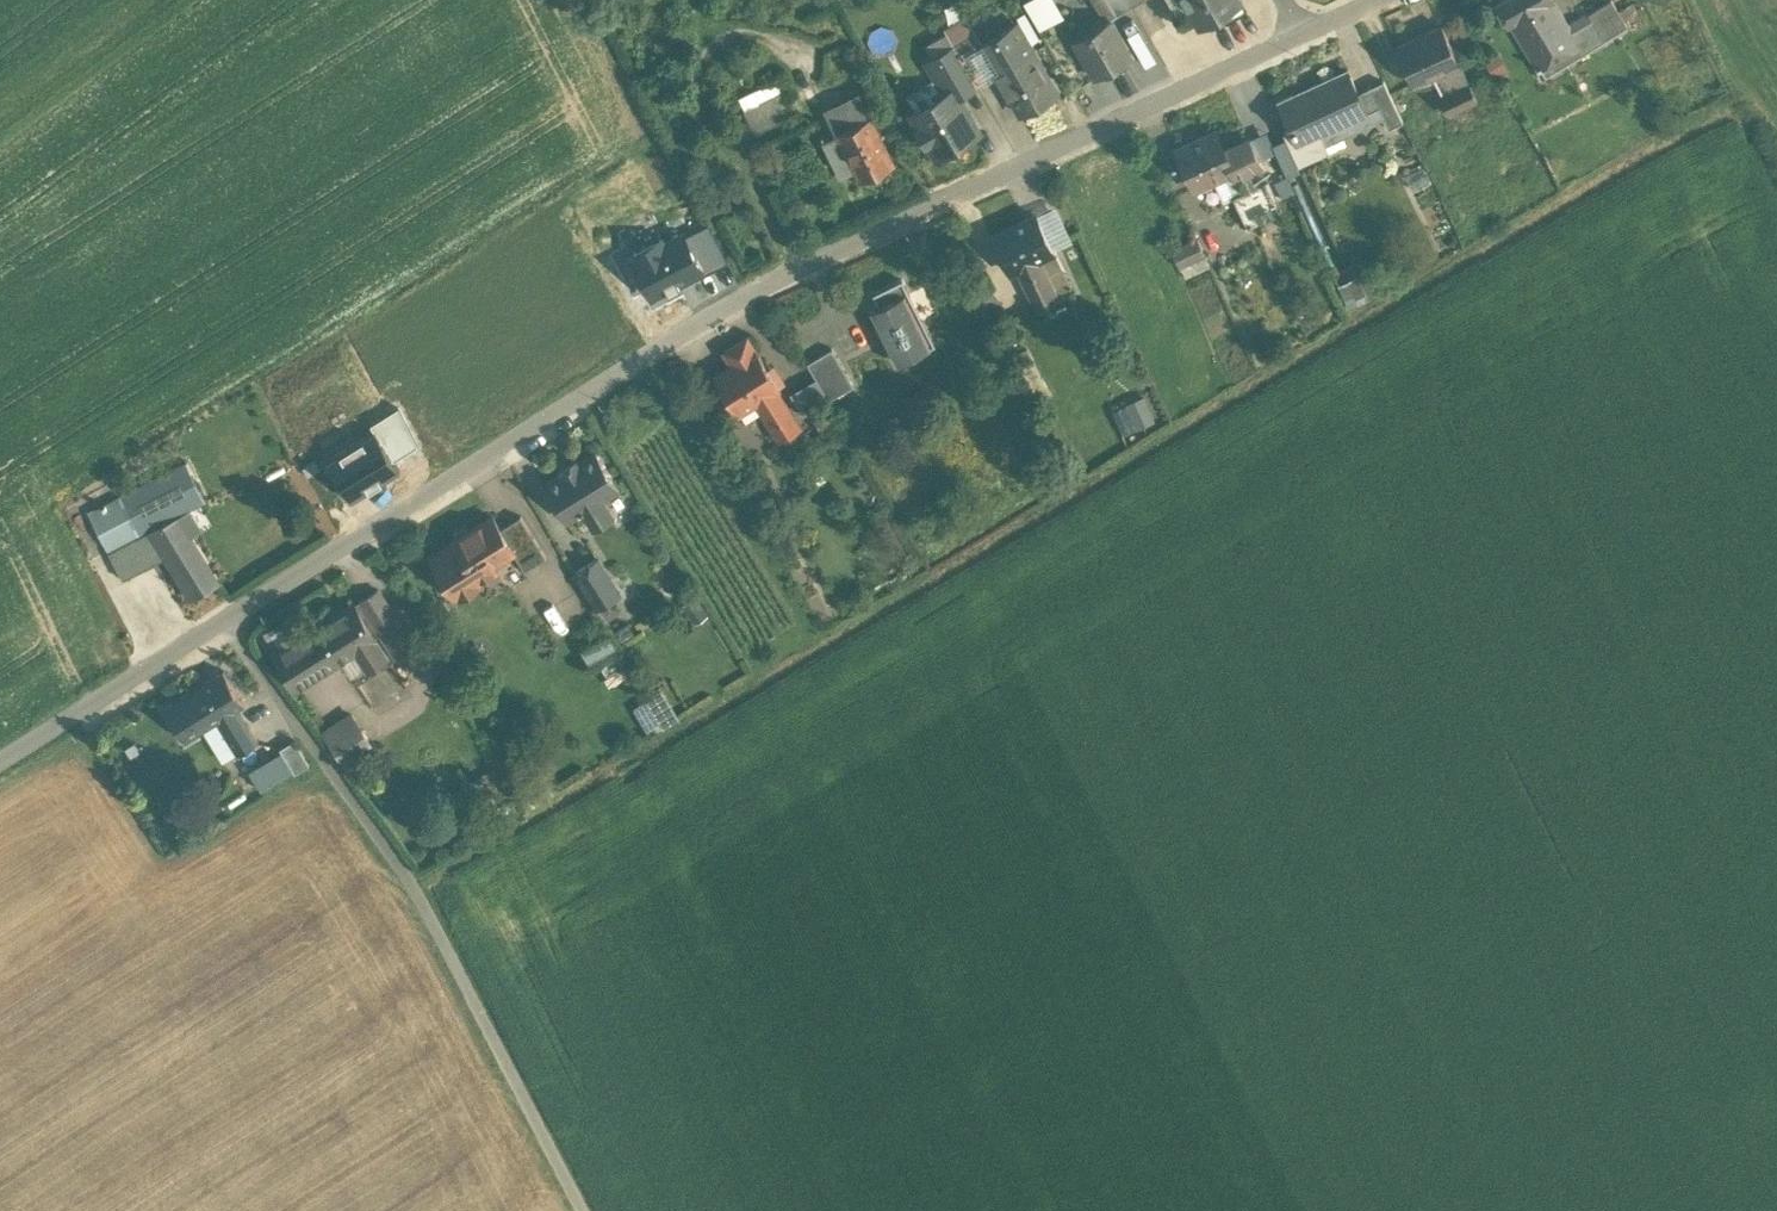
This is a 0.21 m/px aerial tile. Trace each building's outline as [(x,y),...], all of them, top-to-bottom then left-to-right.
[(1254,5),(1251,0),(1191,0),(1207,30),(1254,5)] [(1499,1),(1513,28),(1526,21),(1554,75),(1638,31),(1622,0),(1612,0),(1579,17),(1570,0),(1501,0),(1499,1)] [(1118,16),(1077,39),(1100,82),(1142,60),(1118,16)] [(1471,70),(1450,20),(1404,39),(1425,89),(1471,70)] [(1069,101),(1024,21),(986,43),(1031,122),(1069,101)] [(948,90),(910,110),(939,164),(991,136),(970,98),(986,89),(961,41),(930,57),(948,90)] [(1284,100),(1306,147),(1375,115),(1354,68),(1284,100)] [(793,71),(746,94),(760,131),(810,110),(793,71)] [(879,114),(843,133),(869,182),(905,163),(879,114)] [(1226,123),(1170,145),(1184,181),(1235,160),(1242,177),(1270,165),(1257,133),(1234,142),(1226,123)] [(1043,206),(995,230),(1018,276),(1066,253),(1043,206)] [(1199,233),(1173,244),(1185,274),(1211,263),(1199,233)] [(1351,302),(1366,296),(1357,275),(1342,281),(1351,302)] [(911,290),(875,308),(904,368),(940,351),(911,290)] [(736,361),(716,373),(743,417),(764,404),(789,445),(816,429),(755,328),(727,345),(736,361)] [(810,358),(834,398),(858,384),(834,344),(810,358)] [(1014,355),(1030,396),(1049,389),(1033,347),(1014,355)] [(1139,427),(1157,419),(1145,391),(1127,399),(1139,427)] [(600,444),(545,476),(573,525),(593,513),(603,530),(624,518),(612,498),(627,489),(600,444)] [(166,551),(189,594),(216,580),(192,535),(199,531),(187,508),(204,499),(186,465),(94,512),(126,572),(166,551)] [(437,548),(431,552),(458,597),(524,557),(497,512),(437,548)] [(603,555),(580,569),(604,610),(628,596),(603,555)] [(384,583),(272,651),(298,694),(365,653),(380,678),(426,650),(384,583)] [(612,630),(581,642),(588,658),(618,646),(612,630)] [(234,668),(180,699),(201,734),(225,720),(244,752),(264,740),(247,712),(257,706),(234,668)] [(635,700),(648,727),(678,713),(666,686),(635,700)] [(349,764),(378,742),(350,705),(321,727),(349,764)] [(249,766),(263,788),(310,758),(296,736),(249,766)]
